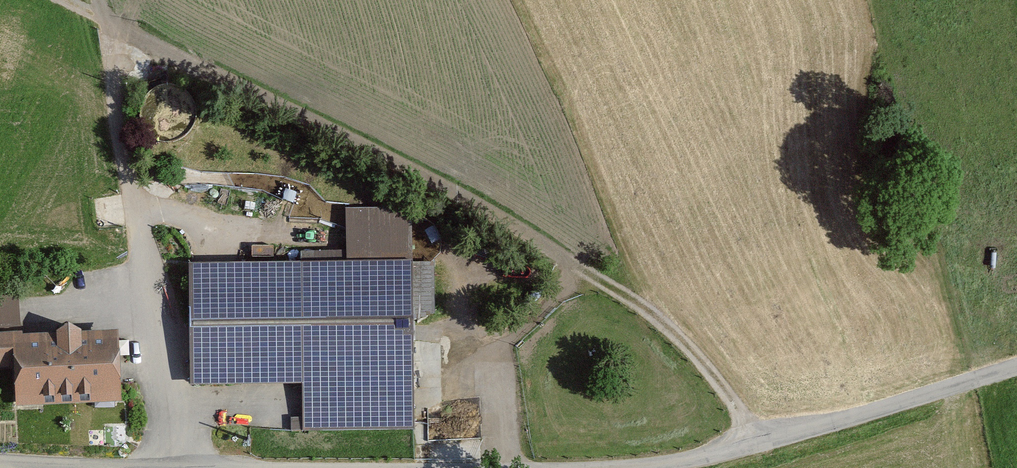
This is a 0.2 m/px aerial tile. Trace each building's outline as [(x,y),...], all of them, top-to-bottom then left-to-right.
[(183,138),(193,129),(198,118),(197,105),(191,94),(180,87),(168,84),(155,88),(146,97),(141,108),(142,121),(148,132),(158,139),(171,141),(183,138)] [(413,213),(347,213),(347,261),(413,261),(413,213)] [(413,268),(190,268),(190,387),(302,388),(302,431),(413,431),(413,268)] [(0,296),(0,320),(20,319),(19,295),(0,296)] [(122,337),(84,338),(72,331),(58,339),(24,339),(24,337),(0,337),(0,373),(16,373),(17,410),(46,410),(46,403),(91,403),(91,408),(122,407),(122,337)]
